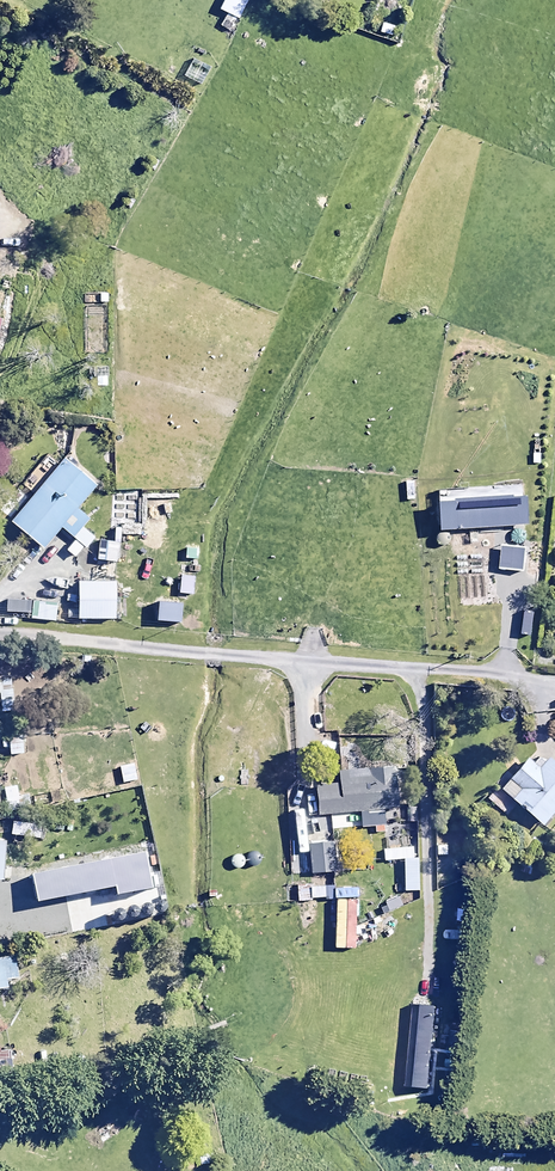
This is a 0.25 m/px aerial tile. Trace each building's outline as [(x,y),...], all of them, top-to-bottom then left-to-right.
[(219,9),(226,13),(219,26),(231,32),(247,0),(223,0),(219,9)] [(209,67),(192,58),(183,76),(200,85),(209,67)] [(96,486),(64,459),(11,522),(42,548),(60,527),(85,548),(94,538),(81,527),(88,520),(76,509),(96,486)] [(526,525),(524,497),(439,503),(440,531),(526,525)] [(123,550),(123,545),(99,542),(96,560),(115,562),(117,549),(123,550)] [(522,550),(499,548),(497,570),(521,571),(522,550)] [(116,583),(78,583),(78,619),(116,619),(116,583)] [(10,671),(0,672),(0,689),(10,688),(10,671)] [(22,733),(8,734),(9,754),(23,753),(22,733)] [(542,754),(533,764),(527,759),(501,789),(541,825),(554,810),(554,766),(542,754)] [(397,807),(394,767),(339,772),(340,783),(316,786),(319,814),(397,807)] [(511,806),(490,788),(484,796),(505,814),(511,806)] [(334,843),(309,844),(310,872),(335,871),(334,843)] [(413,858),(412,847),(382,849),(383,860),(413,858)] [(325,898),(325,887),(310,887),(310,898),(325,898)] [(15,957),(0,959),(0,990),(6,989),(5,981),(18,979),(15,957)] [(0,1050),(0,1079),(12,1078),(11,1049),(0,1050)]
